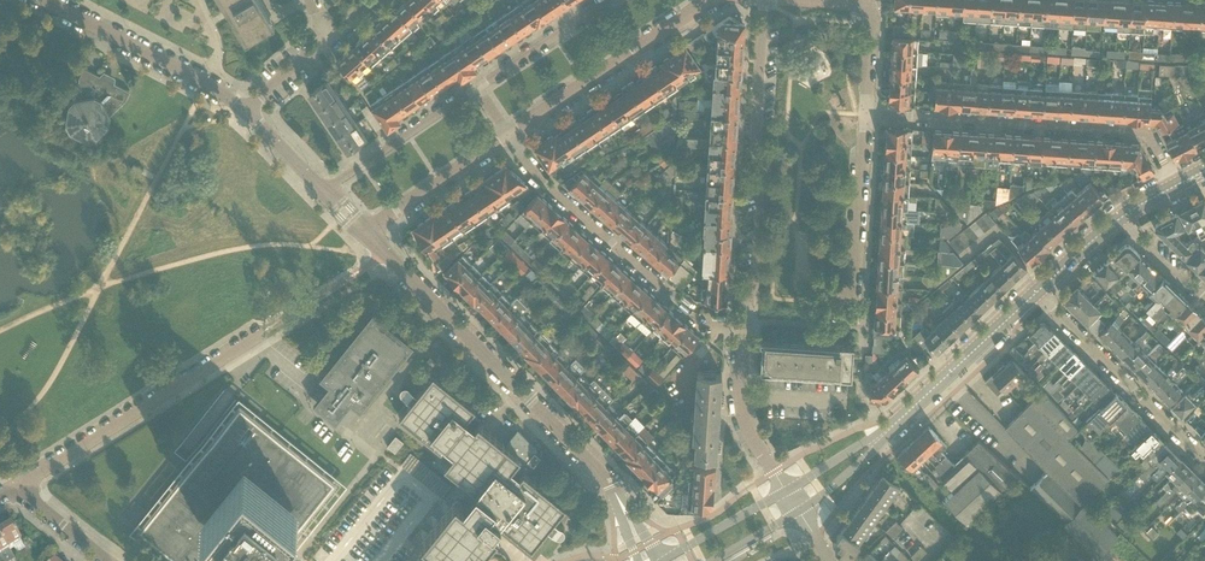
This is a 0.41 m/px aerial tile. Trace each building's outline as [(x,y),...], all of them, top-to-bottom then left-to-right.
[(235,15),(249,38),(273,23),(259,0),(226,0),(232,10),(235,15)] [(397,8),(396,8),(395,9),(410,25),(414,29),(419,25),(417,22),(417,21),(416,20),(421,16),(408,0),(407,1),(405,0),(401,4),(402,6),(398,9),(397,8)] [(408,0),(421,16),(425,19),(429,15),(434,11),(425,0),(408,0)] [(438,0),(425,0),(434,11),(439,7),(436,4),(437,4),(436,2),(438,0)] [(520,4),(536,28),(541,24),(543,25),(548,21),(534,0),(525,0),(520,4)] [(548,21),(553,18),(553,16),(559,13),(550,0),(534,0),(548,21)] [(559,13),(564,9),(566,10),(571,6),(567,0),(550,0),(559,13)] [(909,11),(909,0),(895,0),(894,10),(909,11)] [(922,12),(923,0),(909,0),(909,11),(922,12)] [(936,15),(937,0),(923,0),(922,12),(936,13),(936,15)] [(950,14),(951,0),(937,0),(936,15),(949,16),(949,14),(950,14)] [(963,21),(964,0),(951,0),(950,14),(963,15),(963,21)] [(977,22),(978,0),(964,0),(963,21),(977,22)] [(990,23),(992,0),(978,0),(977,22),(990,23)] [(1004,24),(1006,0),(992,0),(990,23),(1004,24)] [(1018,24),(1020,0),(1006,0),(1004,24),(1018,24)] [(1032,25),(1033,0),(1020,0),(1018,24),(1032,25)] [(1045,26),(1047,0),(1033,0),(1032,25),(1045,26)] [(1059,27),(1061,0),(1047,0),(1045,26),(1059,27)] [(1059,27),(1073,28),(1075,0),(1061,0),(1059,27)] [(1088,0),(1075,0),(1073,28),(1086,29),(1088,0)] [(1086,29),(1100,30),(1102,0),(1088,0),(1086,29)] [(1117,31),(1119,0),(1105,0),(1103,30),(1117,31)] [(1131,32),(1133,0),(1133,1),(1128,0),(1119,0),(1117,31),(1131,32)] [(1145,26),(1147,0),(1146,0),(1146,2),(1141,1),(1141,0),(1133,0),(1131,32),(1144,33),(1144,26),(1145,26)] [(1144,26),(1144,33),(1153,33),(1158,33),(1159,27),(1161,3),(1154,2),(1153,1),(1147,0),(1145,26),(1144,26)] [(1159,27),(1173,27),(1174,2),(1168,2),(1166,3),(1161,3),(1159,27)] [(520,4),(508,11),(524,35),(525,35),(528,35),(531,33),(532,30),(536,28),(520,4)] [(1187,28),(1200,29),(1202,4),(1195,4),(1194,5),(1188,5),(1187,28)] [(394,10),(389,15),(389,16),(385,20),(401,39),(412,29),(409,26),(410,26),(410,25),(395,9),(394,10)] [(508,11),(497,19),(513,43),(517,40),(519,41),(523,38),(523,36),(524,35),(508,11)] [(439,16),(434,21),(437,24),(438,25),(443,21),(442,20),(442,19),(439,16)] [(729,16),(687,44),(691,51),(717,33),(744,35),(745,27),(745,23),(740,22),(729,16)] [(497,19),(486,26),(502,51),(506,48),(508,48),(512,46),(512,44),(513,43),(497,19)] [(391,48),(401,39),(385,20),(382,23),(380,22),(374,28),(391,48)] [(893,25),(892,33),(906,34),(907,29),(907,26),(893,25)] [(486,26),(474,34),(490,58),(494,55),(497,56),(501,53),(501,51),(502,51),(486,26)] [(381,56),(391,48),(374,28),(369,32),(369,34),(365,38),(381,56)] [(743,49),(744,35),(717,33),(716,47),(743,49)] [(474,34),(463,42),(479,66),(483,63),(486,63),(489,61),(489,59),(490,58),(474,34)] [(430,36),(424,41),(430,47),(435,42),(430,36)] [(892,43),(891,50),(917,52),(918,38),(893,36),(893,42),(892,43)] [(371,65),(381,56),(365,38),(362,40),(360,40),(354,46),(371,65)] [(955,40),(954,54),(961,54),(962,41),(955,40)] [(409,43),(406,45),(407,46),(412,51),(418,46),(414,42),(409,43)] [(463,42),(452,49),(469,75),(477,70),(476,68),(479,66),(463,42)] [(354,46),(337,61),(343,69),(357,84),(362,89),(363,90),(370,84),(369,83),(369,82),(362,74),(371,65),(354,46)] [(407,46),(402,50),(407,56),(412,51),(407,46)] [(678,52),(674,55),(690,80),(696,76),(693,72),(698,69),(698,70),(700,69),(685,47),(684,48),(682,48),(679,50),(678,52)] [(709,47),(708,59),(716,59),(716,60),(742,62),(743,50),(743,49),(716,47),(709,47)] [(452,49),(440,57),(456,81),(460,78),(461,80),(469,75),(452,49)] [(891,50),(891,56),(892,58),(891,63),(917,65),(921,65),(922,52),(917,52),(891,50)] [(1171,53),(1171,60),(1171,61),(1185,61),(1185,60),(1185,54),(1185,53),(1171,52),(1171,53)] [(953,54),(952,67),(961,67),(961,54),(954,54),(953,54)] [(663,62),(662,63),(678,87),(690,80),(674,55),(670,58),(667,57),(664,59),(663,62)] [(440,57),(428,65),(445,89),(446,88),(448,89),(452,86),(452,84),(456,81),(440,57)] [(1074,57),(1073,65),(1081,66),(1082,58),(1074,57)] [(394,58),(388,63),(391,67),(392,68),(398,63),(394,58)] [(716,60),(715,72),(741,74),(742,62),(716,60)] [(1193,64),(1195,67),(1198,73),(1204,70),(1204,62),(1193,64)] [(655,66),(650,70),(667,95),(678,87),(662,63),(657,66),(655,66)] [(890,69),(889,76),(916,78),(917,65),(891,63),(891,68),(890,69)] [(1159,63),(1158,73),(1173,74),(1173,73),(1174,65),(1174,64),(1159,63)] [(1193,64),(1180,65),(1182,69),(1184,73),(1195,67),(1193,64)] [(428,65),(417,72),(433,97),(434,96),(437,96),(440,94),(441,92),(445,89),(428,65)] [(1174,65),(1173,73),(1182,69),(1180,65),(1174,65)] [(69,105),(66,120),(66,121),(66,123),(66,124),(66,125),(69,131),(70,132),(71,133),(85,140),(86,140),(87,140),(88,140),(94,139),(95,138),(97,137),(108,126),(109,125),(110,117),(110,116),(110,115),(124,101),(125,102),(130,92),(114,83),(115,82),(114,82),(113,83),(110,81),(111,78),(106,76),(104,78),(101,77),(101,76),(100,75),(100,76),(84,68),(79,78),(79,79),(76,98),(75,99),(69,105)] [(338,73),(352,88),(357,84),(343,69),(338,73)] [(644,76),(639,79),(655,103),(667,95),(650,70),(644,73),(644,76)] [(963,82),(961,108),(974,109),(976,83),(977,70),(971,70),(970,83),(963,82)] [(417,72),(406,80),(422,104),(423,103),(425,104),(429,102),(429,99),(433,97),(417,72)] [(714,72),(713,87),(739,88),(740,83),(741,83),(741,74),(715,72),(714,72)] [(890,84),(890,90),(915,91),(916,78),(889,76),(889,83),(890,84)] [(632,81),(627,85),(644,110),(655,103),(639,79),(635,82),(632,81)] [(310,92),(319,107),(337,95),(328,80),(310,92)] [(406,80),(394,88),(410,112),(411,111),(414,112),(418,109),(417,107),(422,104),(406,80)] [(1016,86),(1014,111),(1027,112),(1029,87),(1029,81),(1016,80),(1016,86)] [(380,81),(375,84),(378,89),(383,86),(380,81)] [(934,106),(948,107),(949,82),(936,81),(934,106)] [(948,107),(961,108),(963,82),(949,82),(948,107)] [(974,109),(987,109),(989,84),(976,83),(974,109)] [(1056,114),(1058,89),(1059,83),(1045,83),(1044,93),(1043,113),(1056,114)] [(357,94),(362,89),(357,84),(352,88),(357,94)] [(987,109),(1001,110),(1002,85),(989,84),(987,109)] [(621,91),(617,94),(633,118),(644,110),(627,85),(622,88),(621,91)] [(1001,110),(1014,111),(1016,86),(1002,85),(1001,110)] [(713,87),(712,95),(712,100),(738,101),(739,88),(713,87)] [(1027,112),(1041,113),(1042,113),(1043,113),(1044,93),(1043,93),(1042,93),(1042,88),(1029,87),(1027,112)] [(394,88),(383,95),(399,120),(403,117),(406,117),(409,115),(409,113),(410,112),(394,88)] [(1138,95),(1136,119),(1149,120),(1150,106),(1151,89),(1138,88),(1138,95)] [(1056,114),(1070,115),(1071,90),(1058,89),(1056,114)] [(915,91),(890,90),(889,95),(888,96),(888,100),(889,101),(889,103),(914,105),(915,91)] [(1070,115),(1083,116),(1085,91),(1071,90),(1070,115)] [(1083,116),(1096,117),(1098,92),(1085,91),(1083,116)] [(1096,117),(1109,118),(1111,93),(1098,92),(1096,117)] [(1109,118),(1123,119),(1124,94),(1111,93),(1109,118)] [(606,101),(605,102),(621,126),(633,118),(617,94),(612,97),(610,96),(606,99),(606,101)] [(1123,119),(1136,119),(1138,95),(1124,94),(1123,119)] [(319,107),(329,121),(347,109),(337,95),(319,107)] [(399,120),(383,95),(371,103),(388,129),(400,121),(399,120)] [(698,101),(697,112),(711,113),(737,115),(738,111),(738,101),(712,100),(697,99),(697,101),(698,101)] [(685,100),(684,111),(697,112),(698,101),(697,101),(685,100)] [(598,105),(593,108),(610,134),(621,126),(605,102),(600,105),(598,105)] [(361,109),(366,117),(372,112),(367,105),(361,109)] [(1160,131),(1167,127),(1171,125),(1178,121),(1171,107),(1164,111),(1163,108),(1160,106),(1151,106),(1150,106),(1149,120),(1150,120),(1155,121),(1160,131)] [(587,114),(582,117),(598,141),(610,134),(593,108),(588,111),(587,114)] [(329,121),(338,135),(356,123),(347,109),(329,121)] [(679,111),(678,120),(691,121),(691,117),(705,118),(705,119),(710,120),(711,113),(697,112),(684,111),(679,111)] [(1194,117),(1204,137),(1204,111),(1194,117)] [(372,112),(366,117),(375,130),(382,126),(372,112)] [(662,112),(656,116),(660,122),(666,118),(662,112)] [(737,115),(711,113),(710,120),(710,126),(737,128),(737,115)] [(1184,124),(1197,148),(1201,146),(1202,145),(1204,143),(1204,137),(1194,117),(1192,113),(1182,118),(1184,124)] [(574,120),(569,124),(587,149),(598,141),(582,117),(577,121),(574,120)] [(670,119),(645,136),(652,146),(673,132),(675,130),(675,123),(672,118),(670,119)] [(356,123),(338,135),(348,150),(366,138),(356,123)] [(564,129),(559,133),(575,157),(587,149),(569,124),(565,127),(564,129)] [(1184,124),(1174,129),(1186,154),(1197,148),(1184,124)] [(1171,125),(1167,127),(1169,132),(1173,138),(1166,141),(1175,160),(1186,154),(1174,129),(1171,125)] [(736,141),(736,138),(737,128),(710,126),(709,139),(736,141)] [(886,136),(886,141),(911,143),(912,129),(887,127),(887,129),(885,130),(885,135),(886,136)] [(639,128),(634,131),(637,136),(642,133),(639,128)] [(945,164),(945,157),(947,131),(933,130),(932,143),(931,163),(945,164)] [(945,157),(945,164),(958,165),(958,158),(960,132),(947,131),(945,157)] [(973,133),(960,132),(958,158),(958,165),(971,166),(973,133)] [(551,136),(546,139),(564,165),(575,157),(559,133),(553,136),(551,136)] [(986,134),(973,133),(971,166),(984,166),(985,159),(986,134)] [(630,140),(626,134),(621,137),(624,143),(630,140)] [(985,159),(984,166),(998,167),(998,160),(1000,135),(986,134),(985,159)] [(998,160),(1011,161),(1013,136),(1000,135),(998,160)] [(1028,137),(1013,136),(1011,161),(1025,162),(1025,157),(1027,157),(1029,137),(1028,137)] [(735,154),(736,141),(709,139),(678,137),(677,144),(685,145),(684,148),(709,145),(708,153),(735,154)] [(1042,138),(1029,137),(1027,157),(1027,162),(1041,163),(1042,138)] [(1041,163),(1054,164),(1055,139),(1042,138),(1041,163)] [(564,165),(546,139),(539,144),(539,146),(536,148),(549,169),(561,161),(564,165)] [(1054,164),(1067,165),(1069,139),(1055,139),(1054,164)] [(1067,165),(1080,166),(1082,140),(1069,139),(1067,165)] [(1080,166),(1093,167),(1095,141),(1082,140),(1080,166)] [(884,148),(884,154),(910,156),(911,143),(886,141),(885,147),(884,148)] [(1093,167),(1106,167),(1108,142),(1095,141),(1093,167)] [(1106,167),(1120,168),(1121,143),(1108,142),(1106,167)] [(1129,170),(1131,173),(1139,168),(1133,158),(1144,152),(1140,144),(1121,143),(1120,168),(1119,176),(1126,176),(1129,170)] [(607,144),(601,147),(602,149),(603,150),(603,151),(604,153),(610,150),(607,144)] [(1139,168),(1131,173),(1135,171),(1139,179),(1154,171),(1144,152),(1133,158),(1139,168)] [(734,168),(735,154),(708,153),(707,166),(734,168)] [(662,154),(657,158),(660,162),(665,158),(662,154)] [(884,162),(884,168),(910,169),(910,156),(884,154),(883,161),(884,162)] [(665,158),(660,162),(664,167),(669,162),(665,158)] [(144,169),(134,164),(131,169),(141,174),(144,169)] [(707,166),(707,177),(706,179),(733,181),(734,168),(707,166)] [(504,167),(492,175),(510,201),(510,200),(508,196),(515,191),(518,197),(531,188),(508,168),(504,167)] [(883,174),(882,181),(909,182),(910,169),(884,168),(884,173),(883,174)] [(575,193),(580,197),(597,178),(594,175),(591,175),(590,177),(584,171),(583,172),(581,170),(562,184),(574,194),(575,193)] [(584,203),(589,208),(610,184),(604,178),(606,176),(602,173),(597,178),(580,197),(585,202),(584,203)] [(485,182),(483,184),(499,208),(510,201),(492,175),(484,181),(485,182)] [(732,194),(733,181),(706,179),(706,192),(732,194)] [(1092,180),(1092,181),(1099,188),(1103,185),(1104,187),(1105,186),(1106,180),(1092,180)] [(883,189),(883,194),(908,196),(909,182),(882,181),(882,188),(883,189)] [(662,189),(661,191),(670,192),(671,182),(668,182),(662,189)] [(1090,182),(1081,190),(1095,207),(1099,204),(1099,202),(1103,199),(1104,200),(1109,196),(1103,189),(1099,192),(1091,184),(1091,183),(1090,182)] [(475,187),(470,190),(487,216),(499,208),(483,184),(478,188),(475,187)] [(596,211),(601,216),(615,199),(621,193),(610,184),(589,208),(594,212),(596,211)] [(1016,185),(1015,195),(1023,189),(1024,185),(1016,185)] [(1113,185),(1106,189),(1110,194),(1117,190),(1113,185)] [(1037,189),(1033,191),(1038,196),(1044,192),(1040,188),(1039,189),(1037,189)] [(465,196),(460,200),(476,223),(487,216),(470,190),(465,194),(465,196)] [(997,190),(997,198),(1005,198),(1005,191),(997,190)] [(1071,190),(1067,193),(1086,214),(1090,210),(1091,211),(1095,207),(1081,190),(1076,195),(1071,190)] [(1033,191),(1022,195),(1026,200),(1033,194),(1036,197),(1038,196),(1033,191)] [(706,192),(705,205),(731,206),(732,194),(706,192)] [(1067,193),(1058,201),(1077,223),(1081,220),(1081,218),(1085,215),(1086,214),(1067,193)] [(538,194),(516,218),(526,227),(531,222),(548,203),(538,194)] [(881,200),(881,207),(907,209),(908,196),(883,194),(882,199),(881,200)] [(943,195),(954,209),(955,205),(955,196),(954,196),(952,196),(943,195)] [(1021,195),(1015,200),(1018,204),(1024,199),(1021,195)] [(937,211),(951,212),(942,201),(939,198),(937,198),(937,211)] [(1191,205),(1204,231),(1204,200),(1204,198),(1191,205)] [(519,199),(513,204),(518,212),(523,205),(519,199)] [(605,221),(610,226),(626,208),(615,199),(601,216),(605,220),(605,221)] [(452,203),(447,206),(464,231),(476,223),(460,200),(455,203),(452,203)] [(995,200),(982,200),(981,205),(981,212),(983,210),(995,205),(995,200)] [(642,201),(638,206),(642,210),(647,205),(642,201)] [(1058,201),(1049,209),(1067,230),(1072,226),(1073,226),(1077,223),(1058,201)] [(531,222),(541,231),(558,212),(548,203),(531,222)] [(968,206),(967,224),(981,212),(981,205),(969,204),(968,206)] [(642,210),(646,213),(650,208),(647,205),(642,210)] [(705,205),(704,218),(730,220),(731,206),(705,205)] [(955,205),(954,209),(967,224),(968,206),(955,205)] [(1191,205),(1179,212),(1188,230),(1194,227),(1200,238),(1204,235),(1204,231),(1191,205)] [(442,212),(437,215),(453,239),(464,231),(447,206),(442,209),(442,212)] [(881,207),(880,214),(881,215),(881,221),(906,222),(919,223),(920,210),(907,209),(881,207)] [(996,207),(990,213),(994,218),(1001,213),(996,207)] [(616,230),(621,234),(636,217),(626,208),(610,226),(615,230),(616,230)] [(1049,209),(1040,217),(1059,239),(1063,235),(1063,234),(1067,230),(1049,209)] [(558,212),(541,231),(551,240),(568,221),(558,212)] [(986,212),(980,217),(989,228),(995,223),(986,212)] [(636,217),(621,234),(626,238),(626,240),(631,244),(646,226),(640,221),(643,217),(639,213),(636,217)] [(1155,229),(1171,245),(1179,237),(1175,233),(1184,228),(1176,213),(1155,225),(1155,229)] [(1037,214),(1029,222),(1031,225),(1036,230),(1049,246),(1054,242),(1055,242),(1059,239),(1040,217),(1037,214)] [(433,215),(424,221),(441,247),(453,239),(437,215),(435,217),(433,215)] [(505,217),(500,220),(504,227),(508,222),(505,217)] [(980,217),(974,222),(983,233),(989,228),(980,217)] [(703,232),(704,232),(731,234),(732,224),(730,224),(730,220),(704,218),(703,232)] [(441,247),(424,221),(415,228),(416,230),(414,231),(420,240),(418,242),(421,247),(423,245),(433,259),(439,255),(436,251),(441,247)] [(550,241),(560,250),(577,230),(573,227),(573,225),(568,221),(551,240),(550,241)] [(879,227),(879,234),(905,236),(906,222),(881,221),(881,226),(879,227)] [(974,222),(968,227),(977,238),(983,233),(974,222)] [(943,224),(942,237),(949,238),(961,228),(960,225),(943,224)] [(637,248),(642,252),(657,235),(646,226),(631,244),(635,248),(637,248)] [(968,227),(962,232),(971,243),(977,238),(968,227)] [(488,229),(483,233),(486,237),(492,235),(488,229)] [(560,250),(570,258),(588,238),(582,234),(581,234),(577,230),(560,250)] [(1050,246),(1049,246),(1036,230),(1035,231),(1036,231),(1031,236),(1025,230),(1022,233),(1041,254),(1050,246)] [(505,231),(500,236),(510,245),(515,240),(505,231)] [(730,247),(731,234),(704,232),(704,245),(730,247)] [(962,232),(955,237),(964,248),(971,243),(962,232)] [(1010,238),(1010,239),(1023,254),(1031,263),(1041,254),(1022,233),(1019,235),(1018,234),(1011,240),(1010,238)] [(680,234),(679,238),(679,240),(685,242),(687,237),(680,234)] [(879,234),(879,241),(880,242),(879,247),(905,249),(909,249),(910,236),(905,236),(879,234)] [(650,261),(652,260),(666,244),(657,235),(642,252),(647,256),(646,258),(650,261)] [(964,248),(955,237),(949,242),(958,253),(964,248)] [(1179,237),(1171,245),(1185,258),(1198,244),(1192,238),(1186,244),(1179,237)] [(494,238),(488,240),(490,247),(497,239),(494,238)] [(570,258),(580,267),(597,248),(593,245),(593,243),(588,238),(570,258)] [(999,239),(986,248),(990,252),(996,247),(995,247),(1001,242),(999,239)] [(459,244),(458,245),(462,251),(467,245),(464,241),(459,244)] [(501,241),(496,247),(503,254),(509,248),(501,241)] [(940,241),(939,250),(949,251),(949,247),(945,241),(940,241)] [(514,248),(513,248),(520,254),(523,250),(517,244),(517,245),(516,245),(514,248)] [(666,244),(652,260),(652,261),(658,266),(657,267),(667,276),(667,275),(675,267),(679,261),(682,258),(674,251),(667,245),(666,244)] [(1120,275),(1125,269),(1139,255),(1129,244),(1126,244),(1108,260),(1120,275)] [(729,260),(730,247),(704,245),(703,258),(729,260)] [(1186,259),(1197,270),(1204,261),(1204,250),(1200,245),(1195,251),(1186,259)] [(878,253),(877,260),(904,262),(905,249),(879,247),(879,252),(878,253)] [(996,247),(990,252),(1002,264),(1015,278),(1026,268),(1018,259),(1013,254),(1007,259),(996,247)] [(580,267),(590,276),(607,256),(602,251),(600,251),(597,248),(580,267)] [(990,252),(986,248),(978,255),(981,259),(990,252)] [(520,254),(529,264),(534,260),(523,250),(520,254)] [(949,251),(943,251),(943,264),(960,266),(963,263),(953,252),(949,251)] [(443,273),(453,283),(472,264),(462,254),(443,273)] [(1123,286),(1120,288),(1126,294),(1128,291),(1127,290),(1151,266),(1139,255),(1126,269),(1132,275),(1126,281),(1127,283),(1123,287),(1123,286)] [(447,256),(436,263),(442,270),(451,261),(447,256)] [(607,256),(590,276),(600,285),(617,266),(613,262),(613,260),(607,256)] [(534,260),(529,264),(530,264),(535,269),(537,271),(542,266),(535,258),(534,260)] [(703,258),(703,259),(702,271),(728,273),(729,260),(703,258)] [(669,277),(681,288),(696,270),(684,259),(669,277)] [(878,268),(878,273),(903,275),(904,262),(877,260),(877,267),(878,268)] [(972,261),(963,268),(966,271),(975,264),(972,260),(972,261)] [(1121,275),(1120,275),(1108,260),(1093,273),(1106,288),(1109,285),(1115,292),(1122,285),(1116,279),(1121,275)] [(453,283),(463,292),(481,274),(472,264),(453,283)] [(1002,264),(991,275),(1004,289),(1015,278),(1002,264)] [(1143,287),(1148,291),(1162,277),(1151,266),(1127,290),(1128,291),(1133,297),(1137,293),(1143,287)] [(601,286),(611,295),(629,275),(624,271),(622,271),(618,267),(601,286)] [(545,268),(540,273),(548,282),(554,276),(545,268)] [(963,268),(954,275),(957,278),(966,271),(963,268)] [(531,269),(526,275),(533,281),(538,276),(539,276),(538,275),(531,269)] [(703,272),(702,286),(727,287),(728,273),(702,271),(702,272),(703,272)] [(876,280),(876,287),(902,289),(903,275),(878,273),(877,279),(876,280)] [(463,292),(472,302),(491,283),(490,283),(481,274),(463,292)] [(611,295),(621,304),(638,285),(635,281),(634,280),(629,275),(611,295)] [(991,275),(980,285),(993,299),(1004,289),(991,275)] [(1066,297),(1066,302),(1072,308),(1086,295),(1082,290),(1091,283),(1094,287),(1098,283),(1090,275),(1066,297)] [(554,276),(548,282),(553,287),(559,281),(554,276)] [(927,276),(927,286),(931,286),(934,286),(944,278),(945,277),(927,276)] [(1144,309),(1149,313),(1174,288),(1162,277),(1148,291),(1149,292),(1148,292),(1155,298),(1144,309)] [(948,280),(939,287),(942,290),(951,283),(948,280)] [(479,307),(483,311),(501,293),(491,283),(472,302),(476,306),(479,307)] [(1086,295),(1072,308),(1080,316),(1105,290),(1098,284),(1098,283),(1094,287),(1098,290),(1089,298),(1086,295)] [(588,291),(582,297),(586,300),(595,290),(590,285),(586,289),(588,291)] [(621,304),(631,313),(649,293),(644,288),(642,288),(638,285),(621,304)] [(980,285),(969,295),(982,310),(993,299),(980,285)] [(549,286),(543,292),(552,300),(553,298),(556,295),(557,294),(549,286)] [(727,287),(702,286),(701,301),(726,302),(727,287)] [(876,295),(876,300),(901,302),(902,289),(876,287),(875,294),(876,295)] [(939,287),(931,294),(934,297),(942,290),(939,287)] [(566,288),(561,294),(562,295),(568,300),(573,295),(566,288)] [(1165,308),(1172,314),(1173,314),(1172,313),(1185,299),(1174,288),(1149,313),(1154,319),(1165,308)] [(1105,290),(1080,316),(1096,332),(1105,322),(1097,315),(1101,311),(1097,306),(1107,298),(1110,302),(1114,298),(1105,290)] [(965,291),(954,302),(958,306),(971,320),(982,310),(969,295),(965,291)] [(492,320),(492,321),(510,303),(501,293),(483,311),(487,315),(487,317),(489,319),(492,320)] [(637,327),(641,322),(658,302),(655,299),(654,297),(649,293),(631,313),(627,318),(637,327)] [(553,298),(552,300),(561,308),(566,303),(557,294),(556,295),(553,298)] [(498,327),(502,330),(520,313),(526,306),(517,297),(510,303),(492,321),(493,322),(494,324),(496,326),(498,327)] [(927,297),(920,302),(924,308),(931,302),(927,297)] [(1172,328),(1177,332),(1198,312),(1185,299),(1172,313),(1173,314),(1172,314),(1179,321),(1172,328)] [(874,307),(874,313),(901,315),(901,302),(876,300),(876,305),(874,307)] [(1129,301),(1125,306),(1129,310),(1134,305),(1129,301)] [(641,322),(651,330),(669,310),(664,306),(662,306),(658,302),(641,322)] [(954,302),(943,312),(946,316),(960,331),(971,320),(958,306),(954,302)] [(594,314),(584,305),(578,312),(589,321),(589,320),(594,314)] [(570,308),(565,313),(571,320),(576,314),(570,308)] [(653,330),(662,338),(679,319),(669,310),(651,330),(652,331),(653,330)] [(1197,338),(1204,330),(1204,318),(1198,312),(1177,332),(1176,334),(1171,340),(1165,345),(1171,350),(1185,336),(1192,343),(1197,338)] [(511,339),(511,340),(530,322),(520,313),(502,330),(506,334),(506,337),(508,339),(511,339)] [(901,315),(874,313),(874,320),(875,322),(874,327),(892,328),(900,328),(901,315)] [(1098,334),(1107,343),(1121,330),(1116,325),(1124,317),(1119,313),(1098,334)] [(589,321),(595,327),(601,322),(594,314),(589,320),(589,321)] [(946,316),(935,327),(936,327),(949,341),(960,331),(946,316)] [(330,384),(314,404),(336,421),(352,402),(360,408),(409,346),(373,317),(323,379),(330,384)] [(662,338),(672,347),(689,328),(679,319),(662,338)] [(517,346),(521,351),(539,333),(530,322),(511,340),(512,341),(513,344),(515,345),(517,346)] [(1031,353),(1039,345),(1052,332),(1053,331),(1049,327),(1048,327),(1044,323),(1040,323),(1028,335),(1035,341),(1027,349),(1031,353)] [(588,325),(585,327),(594,335),(596,332),(588,325)] [(605,325),(599,331),(608,339),(613,332),(605,325)] [(1139,336),(1146,330),(1141,325),(1135,332),(1139,336)] [(539,333),(521,351),(525,354),(525,356),(527,358),(530,359),(531,360),(549,343),(556,336),(546,326),(539,333)] [(919,332),(908,341),(918,352),(929,342),(938,352),(949,341),(936,327),(935,327),(930,332),(924,326),(919,332)] [(594,335),(585,327),(581,331),(589,339),(594,335)] [(874,327),(873,337),(885,337),(885,336),(892,337),(892,328),(874,327)] [(689,328),(672,347),(682,356),(699,337),(689,328)] [(1121,330),(1107,343),(1119,355),(1134,341),(1129,337),(1122,329),(1121,330)] [(1119,355),(1133,369),(1147,354),(1141,348),(1144,345),(1143,340),(1150,333),(1146,330),(1139,336),(1134,341),(1119,355)] [(1160,330),(1155,336),(1165,345),(1171,340),(1160,330)] [(1197,338),(1204,346),(1204,330),(1197,338)] [(1038,360),(1040,363),(1063,341),(1059,337),(1058,338),(1052,332),(1039,345),(1046,352),(1038,360)] [(614,335),(610,340),(618,348),(623,343),(614,335)] [(565,337),(560,342),(564,347),(569,342),(565,337)] [(873,337),(873,344),(885,345),(885,339),(885,337),(873,337)] [(854,346),(762,340),(760,372),(852,378),(854,346)] [(1040,363),(1030,373),(1037,380),(1043,374),(1039,370),(1043,366),(1044,367),(1052,359),(1059,365),(1072,351),(1066,345),(1066,344),(1063,341),(1040,363)] [(536,366),(541,370),(559,352),(549,343),(531,360),(531,361),(532,363),(534,365),(536,366)] [(618,348),(617,349),(625,357),(631,351),(623,343),(618,348)] [(1147,354),(1133,369),(1144,380),(1158,366),(1154,362),(1156,360),(1156,358),(1156,357),(1164,348),(1159,343),(1147,355),(1147,354)] [(885,345),(873,344),(872,352),(883,353),(884,352),(885,345)] [(1014,347),(1009,351),(1020,363),(1025,359),(1014,347)] [(901,348),(890,358),(909,378),(919,370),(901,348)] [(631,351),(625,357),(633,364),(639,358),(631,351)] [(1049,380),(1043,386),(1050,393),(1060,384),(1083,361),(1079,357),(1079,358),(1072,351),(1059,365),(1065,372),(1057,381),(1053,384),(1049,380)] [(551,380),(552,381),(566,367),(566,366),(565,365),(568,362),(559,352),(541,370),(544,374),(545,376),(547,378),(549,379),(551,380)] [(435,363),(429,358),(422,367),(428,372),(435,363)] [(560,373),(552,381),(552,382),(553,385),(555,387),(557,387),(561,391),(579,374),(585,368),(576,358),(570,364),(567,367),(566,367),(560,373)] [(900,387),(909,378),(890,358),(881,367),(900,387)] [(985,381),(993,390),(997,395),(1004,388),(1005,390),(1024,373),(1012,360),(1005,366),(1004,364),(985,381)] [(1060,384),(1050,393),(1058,401),(1064,395),(1059,391),(1063,387),(1064,387),(1072,379),(1079,385),(1092,371),(1086,365),(1086,364),(1083,361),(1060,384)] [(1176,371),(1182,365),(1178,361),(1172,367),(1166,373),(1158,366),(1144,380),(1156,391),(1176,371)] [(637,369),(646,377),(651,371),(643,363),(637,369)] [(591,364),(586,369),(589,373),(594,368),(591,364)] [(629,364),(623,371),(632,380),(638,374),(629,364)] [(1176,371),(1156,391),(1168,404),(1176,395),(1182,390),(1174,382),(1181,376),(1187,369),(1182,365),(1176,371)] [(873,374),(878,380),(892,395),(900,387),(881,367),(873,374)] [(646,377),(645,378),(654,386),(662,378),(658,374),(653,369),(651,371),(646,377)] [(1191,373),(1197,379),(1201,376),(1195,369),(1191,373)] [(1077,401),(1080,404),(1103,381),(1099,377),(1099,378),(1092,371),(1079,385),(1086,392),(1077,401)] [(697,372),(695,414),(719,416),(721,374),(697,372)] [(570,400),(571,401),(589,383),(579,374),(561,391),(565,395),(566,398),(568,400),(570,400)] [(535,453),(536,450),(523,439),(523,438),(523,437),(522,436),(522,435),(521,435),(521,434),(520,434),(519,433),(517,433),(516,434),(515,434),(515,435),(514,436),(514,437),(514,438),(514,439),(514,440),(508,447),(478,423),(475,428),(466,421),(475,410),(433,376),(417,395),(408,388),(407,388),(406,387),(405,387),(404,388),(403,388),(402,389),(401,389),(400,391),(400,392),(400,393),(400,394),(400,395),(401,396),(402,397),(410,404),(399,418),(441,452),(445,448),(453,454),(444,466),(475,491),(463,506),(456,500),(421,542),(432,551),(426,559),(421,556),(417,560),(476,560),(486,548),(497,547),(498,545),(497,534),(498,534),(493,530),(500,522),(531,547),(547,528),(556,535),(557,535),(558,536),(559,536),(560,536),(561,535),(562,535),(563,535),(563,534),(564,533),(564,532),(565,531),(565,530),(565,529),(564,528),(564,527),(563,526),(554,519),(566,505),(527,474),(541,457),(535,453)] [(577,407),(581,411),(603,389),(594,379),(589,383),(571,401),(572,402),(572,405),(574,406),(577,407)] [(869,397),(869,399),(872,399),(886,400),(892,395),(878,380),(875,383),(870,382),(870,388),(869,397)] [(1074,410),(1072,412),(1075,415),(1083,407),(1084,407),(1092,399),(1099,405),(1113,392),(1106,385),(1107,384),(1103,381),(1080,404),(1074,410)] [(1171,407),(1181,417),(1190,409),(1195,403),(1204,394),(1204,393),(1204,389),(1203,387),(1202,386),(1193,394),(1189,390),(1185,394),(1185,393),(1179,398),(1171,407)] [(589,420),(590,421),(608,403),(613,398),(603,389),(581,411),(584,415),(585,417),(587,419),(589,420)] [(1004,428),(1046,471),(1081,505),(1083,504),(1094,492),(1101,485),(1108,478),(1094,464),(1069,438),(1078,429),(1041,390),(1004,428)] [(1087,420),(1078,429),(1083,433),(1085,439),(1082,445),(1078,448),(1094,464),(1104,453),(1090,439),(1098,431),(1112,417),(1125,403),(1115,393),(1114,393),(1087,420)] [(1064,400),(1060,404),(1070,414),(1072,412),(1074,410),(1064,400)] [(596,427),(600,431),(618,413),(608,403),(590,421),(591,422),(591,424),(593,426),(596,427)] [(1120,430),(1123,433),(1140,417),(1125,403),(1112,417),(1117,423),(1111,429),(1116,434),(1120,430)] [(668,405),(662,409),(666,414),(669,413),(671,414),(674,412),(668,405)] [(1193,411),(1198,415),(1203,410),(1197,405),(1193,411)] [(179,560),(271,560),(279,551),(284,555),(294,543),(289,539),(301,524),(300,523),(307,514),(332,483),(240,409),(141,530),(179,560)] [(618,413),(600,431),(604,435),(604,437),(606,439),(609,440),(627,423),(632,419),(624,411),(622,409),(618,413)] [(687,456),(695,457),(715,458),(716,458),(719,416),(695,414),(693,439),(696,439),(695,452),(689,452),(687,456)] [(1131,437),(1137,442),(1151,428),(1140,417),(1123,433),(1129,439),(1131,437)] [(615,446),(619,450),(637,433),(627,423),(609,440),(610,441),(611,444),(613,446),(615,446)] [(675,425),(670,429),(674,434),(679,429),(675,425)] [(946,445),(928,426),(917,436),(939,460),(934,465),(935,466),(936,468),(943,481),(951,491),(942,499),(968,525),(1019,478),(978,440),(953,464),(940,450),(946,445)] [(1137,442),(1131,448),(1135,451),(1138,455),(1140,453),(1158,435),(1151,428),(1137,442)] [(624,456),(628,461),(647,443),(637,433),(619,450),(623,455),(624,456)] [(682,435),(678,440),(683,445),(687,440),(682,435)] [(1145,468),(1146,469),(1169,446),(1158,435),(1140,453),(1145,458),(1140,463),(1145,468)] [(396,436),(387,446),(395,453),(404,442),(396,436)] [(926,456),(934,465),(939,460),(917,436),(908,445),(921,460),(926,456)] [(628,461),(638,471),(656,453),(647,444),(647,443),(628,461)] [(900,453),(897,455),(906,463),(921,478),(933,490),(937,486),(938,485),(927,472),(925,473),(917,464),(921,460),(914,453),(908,445),(900,453)] [(1145,468),(1139,475),(1145,481),(1151,475),(1156,480),(1165,471),(1171,465),(1180,457),(1169,446),(1146,469),(1145,468)] [(427,484),(437,472),(411,452),(401,464),(427,484)] [(638,471),(647,481),(665,463),(656,453),(638,471)] [(1104,453),(1094,464),(1108,478),(1119,468),(1104,453)] [(690,466),(689,480),(714,482),(715,468),(715,458),(695,457),(694,467),(690,466)] [(1171,477),(1162,486),(1166,490),(1189,467),(1180,457),(1165,471),(1171,477)] [(665,463),(647,481),(662,496),(673,486),(673,482),(670,480),(673,477),(672,476),(675,474),(675,473),(665,463)] [(1161,495),(1155,501),(1160,506),(1171,495),(1175,491),(1178,495),(1184,489),(1198,475),(1189,467),(1166,490),(1161,495)] [(936,468),(931,472),(941,483),(943,481),(936,468)] [(1046,471),(1029,488),(1064,523),(1062,524),(1096,557),(1116,536),(1083,504),(1081,505),(1046,471)] [(886,506),(900,486),(883,473),(868,493),(886,506)] [(1183,507),(1204,486),(1204,482),(1198,475),(1184,489),(1178,495),(1183,500),(1180,504),(1183,507)] [(689,480),(688,494),(714,495),(714,482),(689,480)] [(1101,485),(1094,492),(1099,498),(1106,491),(1101,485)] [(1162,486),(1157,491),(1161,495),(1166,490),(1162,486)] [(1183,507),(1184,508),(1185,507),(1192,513),(1197,508),(1203,514),(1204,512),(1204,486),(1183,507)] [(714,495),(688,494),(677,493),(671,499),(671,500),(682,500),(681,510),(683,512),(698,513),(699,508),(709,509),(713,506),(714,495)] [(871,526),(886,506),(868,493),(854,513),(871,526)] [(1105,510),(1115,520),(1122,513),(1112,503),(1105,510)] [(1180,504),(1175,508),(1179,512),(1183,507),(1180,504)] [(857,545),(871,526),(854,513),(840,532),(857,545)] [(895,522),(885,532),(892,538),(902,528),(895,522)] [(0,532),(0,534),(9,549),(21,541),(12,525),(0,532)] [(1197,537),(1204,540),(1204,527),(1197,537)] [(833,542),(836,544),(837,544),(841,548),(838,552),(847,560),(861,560),(863,559),(863,558),(853,551),(857,545),(840,532),(836,537),(833,542)] [(1,554),(5,560),(16,560),(9,549),(0,534),(0,554),(1,554)] [(886,536),(880,541),(884,544),(889,539),(886,536)] [(911,557),(915,560),(917,560),(926,552),(921,547),(911,557)] [(895,556),(899,560),(904,555),(900,551),(895,556)] [(869,552),(863,558),(863,559),(861,560),(878,560),(869,552)]
